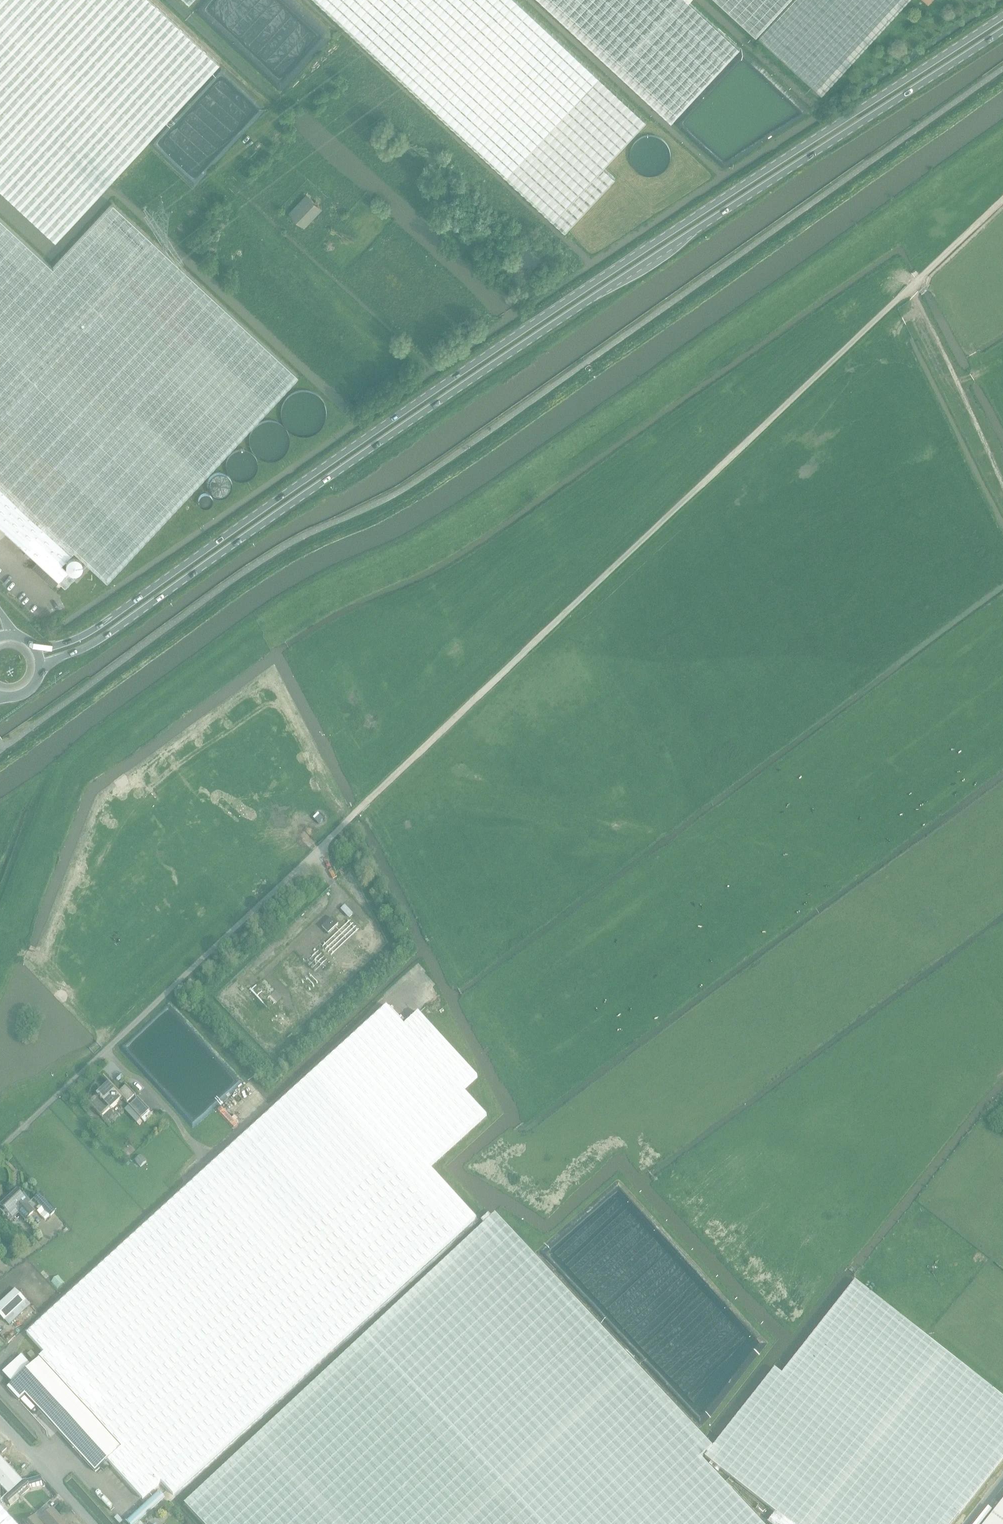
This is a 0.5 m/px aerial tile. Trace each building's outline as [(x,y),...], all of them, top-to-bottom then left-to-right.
[(56,242),(220,65),(150,0),(0,0),(0,190),(56,242)] [(431,106),(566,230),(617,175),(605,164),(648,118),(602,76),(548,25),(521,0),(317,0),(431,106)] [(671,122),(739,48),(689,1),(687,0),(540,0),(671,122)] [(756,36),(789,0),(717,0),(756,36)] [(759,38),(821,95),(908,0),(794,0),(759,38)] [(322,210),(318,206),(309,198),(306,195),(285,216),(291,221),(294,218),(305,228),(322,210)] [(106,582),(298,378),(114,204),(53,269),(0,218),(0,527),(20,546),(33,532),(77,573),(86,564),(106,582)] [(309,413),(308,410),(308,407),(306,404),(304,402),(302,399),(299,398),(297,397),(294,397),(290,397),(287,397),(284,399),(282,400),(279,403),(278,406),(277,409),(276,412),(276,414),(277,418),(278,420),(281,424),(283,426),(286,428),(288,428),(292,429),(295,429),(298,428),(301,426),(304,424),(306,422),(308,419),(308,416),(309,413)] [(283,441),(283,440),(283,438),(282,435),(280,431),(278,429),(275,427),(272,425),(269,424),(266,424),(262,425),(260,426),(257,428),(254,430),(253,432),(251,435),(251,438),(250,441),(251,444),(252,447),(253,449),(255,452),(258,454),(261,456),(264,456),(267,457),(269,456),(273,456),(275,454),(278,452),(280,449),(282,447),(282,444),(283,441)] [(256,466),(256,463),(255,460),(254,457),(252,455),(250,453),(247,451),(244,450),(241,450),(238,450),(235,451),(231,452),(229,454),(227,456),(226,459),(225,462),(224,466),(224,469),(225,472),(227,475),(228,477),(231,479),(234,481),(236,481),(239,482),(243,482),(246,481),(249,480),(252,477),(254,475),(255,472),(256,469),(256,466)] [(231,491),(231,488),(230,485),(228,482),(227,480),(224,477),(221,476),(217,475),(214,475),(210,476),(208,476),(206,478),(203,480),(201,482),(200,485),(199,488),(199,491),(199,494),(200,498),(201,500),(203,503),(206,505),(209,506),(212,507),(215,507),(218,507),(221,506),(224,505),(226,503),(229,500),(230,498),(231,494),(231,491)] [(20,546),(37,562),(32,568),(52,587),(58,580),(64,586),(74,577),(77,573),(33,532),(20,546)] [(340,923),(334,917),(324,926),(330,933),(340,923)] [(386,1007),(27,1335),(37,1346),(44,1354),(161,1481),(173,1494),(448,1246),(465,1231),(477,1219),(430,1167),(487,1116),(463,1090),(477,1078),(418,1013),(404,1026),(386,1007)] [(127,1103),(135,1094),(126,1085),(118,1092),(110,1084),(97,1096),(95,1097),(94,1097),(93,1098),(92,1100),(91,1102),(89,1103),(100,1115),(109,1106),(111,1108),(122,1098),(127,1103)] [(128,1104),(128,1105),(140,1118),(141,1118),(141,1117),(148,1110),(149,1110),(150,1110),(137,1096),(136,1097),(129,1104),(128,1104)] [(141,1155),(135,1161),(140,1167),(141,1167),(147,1162),(141,1155)] [(34,1211),(27,1204),(29,1202),(16,1187),(0,1202),(0,1210),(9,1221),(18,1213),(24,1220),(34,1211)] [(38,1194),(34,1198),(39,1204),(50,1215),(50,1216),(55,1212),(38,1194)] [(39,1204),(36,1207),(38,1210),(37,1211),(45,1220),(50,1215),(39,1204)] [(183,1507),(199,1523),(537,1523),(453,1436),(566,1334),(691,1471),(712,1445),(494,1214),(490,1218),(183,1507)] [(703,1458),(774,1513),(766,1523),(767,1523),(950,1523),(1002,1455),(1002,1398),(853,1281),(802,1346),(780,1374),(773,1369),(703,1458)] [(26,1300),(15,1288),(0,1303),(0,1316),(9,1325),(31,1305),(26,1300)] [(453,1436),(537,1523),(763,1523),(702,1459),(691,1471),(566,1334),(453,1436)] [(31,1360),(35,1356),(31,1351),(26,1355),(31,1360)] [(22,1356),(3,1373),(13,1383),(7,1388),(19,1402),(25,1396),(95,1472),(107,1460),(142,1499),(161,1481),(44,1354),(32,1366),(22,1356)] [(5,1493),(7,1495),(21,1482),(0,1459),(0,1487),(5,1493)] [(25,1481),(4,1499),(10,1505),(30,1489),(42,1486),(39,1477),(25,1481)] [(984,1523),(1002,1523),(1002,1500),(984,1523)] [(0,1509),(0,1523),(13,1523),(0,1509)] [(24,1520),(22,1522),(24,1523),(63,1523),(57,1518),(59,1516),(53,1509),(39,1522),(32,1513),(24,1520)]
